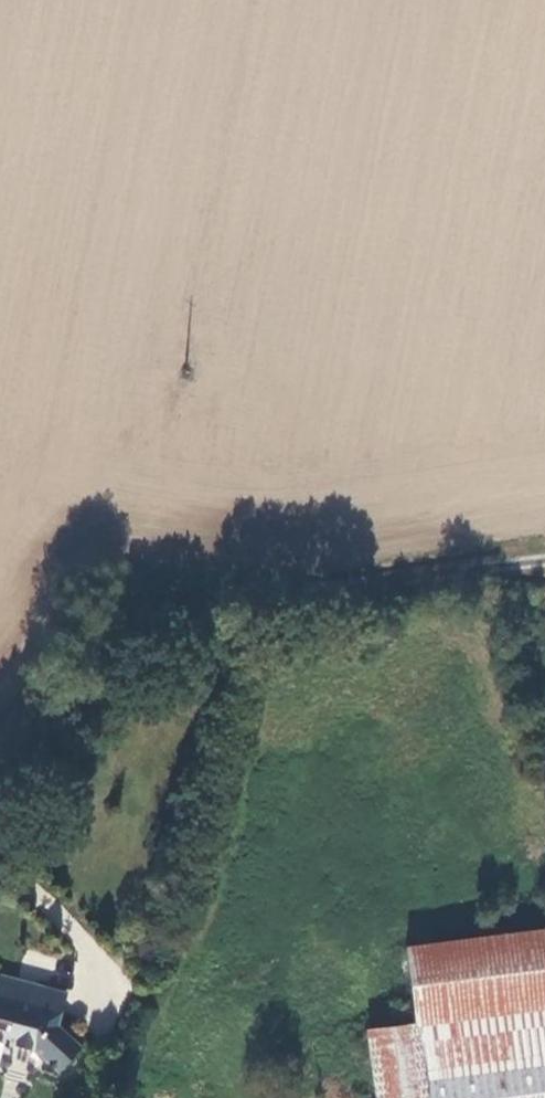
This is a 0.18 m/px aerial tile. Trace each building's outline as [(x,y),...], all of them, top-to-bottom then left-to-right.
[(410,946),(418,1021),(425,1078),(544,1061),(544,927),(410,946)] [(0,973),(0,1039),(25,1046),(58,1074),(82,1047),(57,1025),(66,991),(0,973)] [(425,1078),(418,1021),(371,1026),(380,1097),(427,1097),(425,1078)] [(425,1078),(427,1097),(544,1097),(544,1061),(425,1078)]
